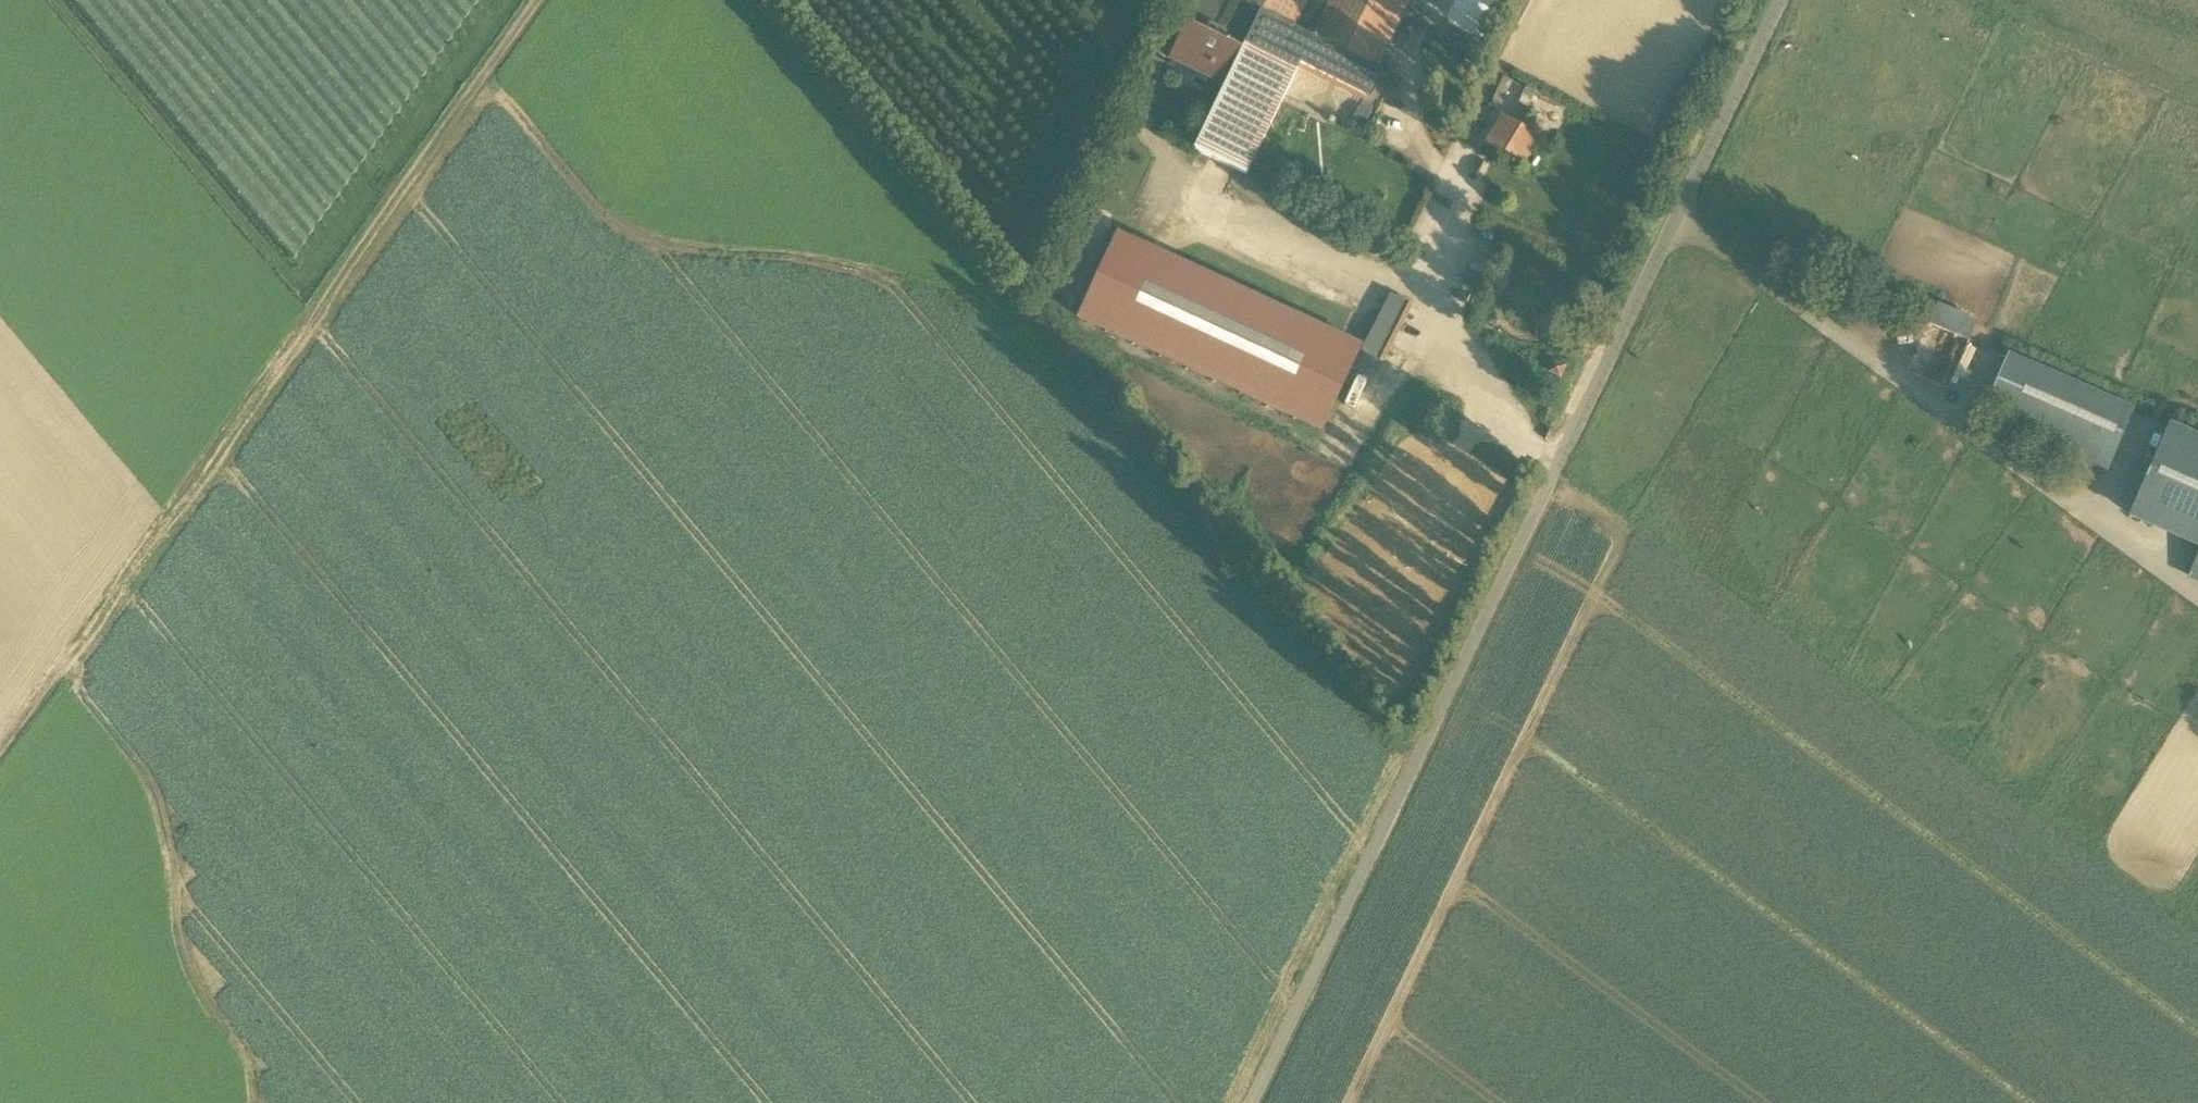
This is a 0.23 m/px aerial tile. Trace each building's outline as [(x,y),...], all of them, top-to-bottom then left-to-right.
[(1235,0),(1228,0),(1215,28),(1193,17),(1173,57),(1226,83),(1194,149),(1195,149),(1194,150),(1246,175),(1299,65),(1312,37),(1235,0)] [(1193,17),(1215,28),(1228,0),(1197,0),(1189,15),(1193,17)] [(1312,37),(1377,69),(1377,68),(1410,0),(1235,0),(1312,37)] [(1471,14),(1475,4),(1467,0),(1463,0),(1459,8),(1471,14)] [(1299,65),(1364,96),(1378,68),(1377,68),(1377,69),(1312,37),(1299,65)] [(1492,103),(1502,107),(1513,83),(1503,79),(1492,103)] [(1518,105),(1528,109),(1535,94),(1525,89),(1518,105)] [(1487,142),(1524,164),(1537,141),(1501,119),(1487,142)] [(1360,347),(1117,235),(1078,319),(1322,431),(1360,347)] [(1361,352),(1381,362),(1410,305),(1390,295),(1361,352)] [(1937,301),(1928,321),(1970,340),(1980,320),(1937,301)] [(1987,407),(2011,418),(2033,368),(2009,358),(1987,407)] [(2131,411),(2033,368),(2011,418),(2081,448),(2109,461),(2131,411)] [(2169,429),(2132,515),(2197,544),(2197,441),(2169,429)] [(2104,471),(2109,461),(2081,448),(2076,459),(2104,471)]
